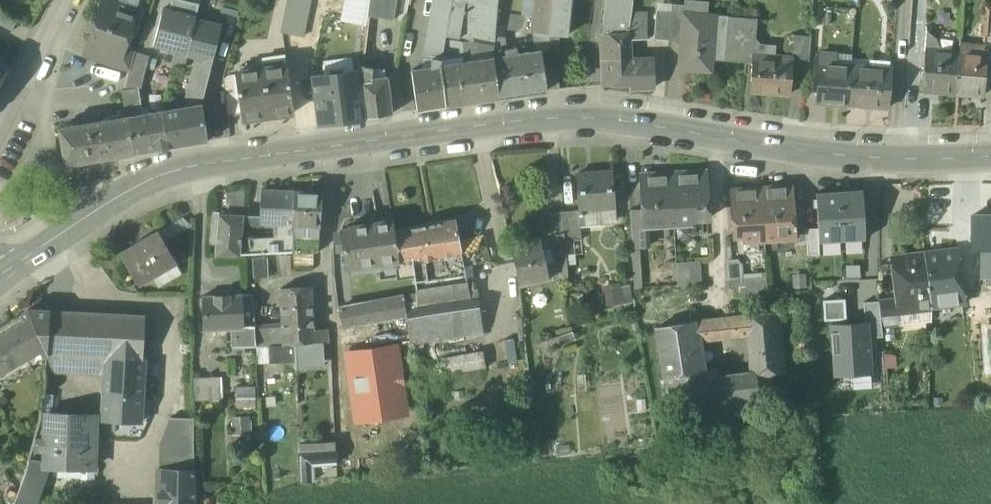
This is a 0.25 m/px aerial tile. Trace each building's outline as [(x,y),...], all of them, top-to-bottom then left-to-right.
[(108,0),(103,0),(88,43),(123,55),(125,48),(138,10),(108,0)] [(195,20),(199,5),(180,0),(172,0),(169,13),(160,11),(151,46),(187,55),(195,20)] [(304,36),(311,0),(286,0),(280,31),(304,36)] [(371,0),(345,0),(340,21),(368,27),(369,23),(370,15),(371,0)] [(397,0),(371,0),(370,15),(393,19),(397,0)] [(426,63),(440,66),(445,37),(452,0),(437,0),(426,63)] [(445,37),(472,41),(487,44),(491,0),(452,0),(445,37)] [(487,44),(495,44),(498,0),(491,0),(487,44)] [(534,15),(532,32),(549,34),(552,0),(536,0),(534,15)] [(549,34),(567,36),(570,0),(552,0),(549,34)] [(601,34),(599,34),(601,60),(630,58),(630,39),(629,23),(630,23),(632,0),(605,0),(601,34)] [(911,54),(924,54),(925,0),(913,0),(911,54)] [(685,5),(672,4),(671,12),(669,35),(681,36),(683,13),(684,13),(685,5)] [(671,12),(656,11),(654,39),(669,40),(669,35),(671,12)] [(684,13),(683,13),(681,36),(679,69),(711,72),(712,60),(723,61),(746,62),(747,42),(755,42),(757,19),(705,14),(705,15),(684,13)] [(221,26),(195,20),(187,55),(197,57),(213,61),(221,26)] [(630,23),(630,39),(647,39),(647,23),(630,23)] [(809,37),(793,35),(792,57),(792,65),(807,66),(809,37)] [(472,41),(445,37),(440,66),(457,63),(462,62),(472,41)] [(123,55),(88,43),(84,56),(128,71),(134,51),(125,48),(123,55)] [(150,57),(134,51),(128,71),(122,91),(138,88),(150,57)] [(541,51),(493,57),(499,97),(547,90),(544,68),(541,51)] [(958,53),(925,51),(922,91),(955,93),(958,53)] [(835,54),(820,53),(816,102),(848,105),(851,66),(834,65),(835,54)] [(984,55),(958,53),(955,93),(983,96),(983,94),(985,61),(986,56),(984,55)] [(264,68),(235,72),(235,76),(241,115),(242,120),(293,113),(287,65),(285,54),(263,58),(264,68)] [(792,57),(752,54),(749,91),(789,94),(792,65),(792,57)] [(213,61),(197,57),(185,100),(186,107),(202,104),(202,103),(213,61)] [(462,62),(457,63),(463,103),(499,97),(493,57),(462,62)] [(630,58),(601,60),(602,86),(630,85),(630,89),(653,89),(652,70),(654,70),(654,57),(630,58)] [(457,63),(440,66),(446,105),(463,103),(457,63)] [(440,66),(412,70),(411,71),(417,110),(446,105),(440,66)] [(891,74),(869,72),(869,68),(851,66),(848,105),(888,108),(891,74)] [(557,68),(544,68),(547,90),(558,89),(557,68)] [(359,70),(313,76),(319,124),(366,118),(361,82),(359,70)] [(241,115),(235,76),(224,78),(227,118),(241,115)] [(386,79),(361,82),(366,118),(390,114),(386,79)] [(122,91),(127,117),(142,114),(138,88),(122,91)] [(186,107),(161,111),(167,148),(208,141),(202,104),(186,107)] [(142,114),(127,117),(127,118),(132,154),(137,153),(167,148),(161,111),(142,114)] [(122,118),(59,128),(65,165),(66,165),(132,154),(127,118),(122,119),(122,118)] [(612,171),(575,174),(578,210),(580,226),(601,224),(600,209),(615,207),(612,171)] [(705,171),(671,173),(674,221),(708,219),(706,192),(705,171)] [(671,173),(640,175),(642,210),(643,223),(647,222),(674,221),(671,173)] [(791,186),(761,188),(764,236),(764,242),(795,240),(793,208),(791,186)] [(250,211),(249,188),(229,189),(230,212),(250,211)] [(761,188),(731,190),(734,238),(764,236),(761,188)] [(294,191),(261,190),(258,222),(275,224),(292,225),(294,191)] [(322,193),(294,191),(292,225),(320,226),(322,193)] [(843,241),(866,239),(863,191),(840,192),(843,241)] [(819,242),(843,241),(840,192),(817,193),(819,229),(819,242)] [(23,212),(27,217),(41,205),(37,201),(23,212)] [(804,208),(793,208),(795,240),(806,240),(806,229),(804,208)] [(578,210),(562,211),(564,233),(565,241),(581,239),(580,226),(578,210)] [(642,210),(630,211),(632,247),(648,246),(647,222),(643,223),(642,210)] [(562,211),(549,213),(551,236),(564,233),(562,211)] [(242,215),(219,214),(215,256),(239,254),(242,215)] [(973,224),(973,250),(979,250),(979,278),(990,278),(990,218),(973,218),(973,224)] [(454,219),(394,231),(398,260),(399,261),(411,259),(460,249),(459,242),(454,219)] [(393,221),(350,227),(351,229),(341,231),(346,268),(398,260),(394,231),(393,221)] [(292,225),(275,224),(275,242),(275,243),(292,242),(292,240),(292,225)] [(320,226),(292,225),(292,240),(318,242),(320,226)] [(819,229),(806,229),(806,240),(808,257),(820,256),(819,242),(819,229)] [(157,232),(120,253),(135,277),(144,272),(148,279),(175,263),(157,232)] [(551,236),(549,236),(557,277),(568,274),(565,241),(564,233),(551,236)] [(495,234),(459,242),(460,249),(467,280),(475,279),(482,277),(480,269),(501,264),(495,234)] [(539,238),(510,245),(519,286),(548,278),(539,238)] [(318,242),(292,240),(292,242),(292,252),(318,251),(318,242)] [(292,242),(275,243),(275,246),(269,246),(250,246),(250,254),(292,252),(292,242)] [(460,249),(411,259),(417,301),(405,303),(407,316),(408,326),(411,343),(482,332),(475,279),(467,280),(460,249)] [(956,250),(924,254),(929,293),(930,306),(964,302),(956,250)] [(924,254),(894,258),(901,314),(930,311),(930,306),(929,293),(924,254)] [(313,255),(293,256),(294,266),(314,265),(313,255)] [(744,277),(743,258),(729,259),(731,278),(744,277)] [(700,262),(676,263),(677,285),(701,284),(700,262)] [(632,282),(602,283),(604,304),(633,302),(632,282)] [(310,287),(293,288),(295,318),(297,318),(299,344),(313,343),(312,330),(310,287)] [(293,288),(280,289),(283,328),(284,344),(295,344),(299,344),(297,318),(295,318),(293,288)] [(241,295),(203,297),(204,330),(233,328),(243,328),(243,326),(242,318),(241,298),(241,295)] [(389,318),(407,316),(405,303),(404,295),(385,299),(389,318)] [(241,298),(242,318),(253,318),(252,297),(241,298)] [(369,303),(339,308),(342,327),(389,318),(385,299),(369,302),(369,303)] [(845,300),(823,301),(825,321),(836,321),(837,324),(844,324),(843,320),(846,320),(845,300)] [(893,300),(880,302),(882,326),(897,324),(893,300)] [(882,326),(880,302),(864,303),(865,323),(868,323),(869,339),(883,338),(882,326)] [(0,326),(0,382),(47,354),(50,311),(28,310),(0,326)] [(145,315),(50,311),(47,354),(107,358),(143,359),(145,315)] [(778,313),(749,315),(749,316),(751,333),(751,334),(755,373),(755,376),(756,376),(785,372),(778,313)] [(749,316),(725,319),(727,332),(732,336),(751,334),(751,333),(749,316)] [(710,320),(693,322),(696,342),(713,340),(710,320)] [(693,321),(656,327),(664,378),(701,373),(696,342),(693,322),(693,321)] [(865,323),(831,325),(834,377),(871,375),(869,339),(868,323),(865,323)] [(980,323),(983,373),(990,372),(990,323),(980,323)] [(254,326),(243,326),(243,328),(233,328),(234,347),(255,346),(254,328),(254,326)] [(408,326),(395,329),(400,363),(413,361),(411,343),(408,326)] [(283,328),(254,328),(255,346),(269,345),(284,344),(283,328)] [(326,330),(312,330),(313,343),(319,343),(326,342),(326,330)] [(559,336),(539,342),(542,350),(562,344),(559,336)] [(299,344),(295,344),(295,356),(296,363),(304,363),(320,362),(319,343),(313,343),(299,344)] [(284,344),(269,345),(269,363),(285,362),(285,356),(295,356),(295,344),(284,344)] [(396,347),(348,354),(357,422),(405,415),(404,403),(396,347)] [(296,363),(295,356),(285,356),(285,362),(286,362),(286,372),(297,371),(296,363)] [(143,359),(107,358),(104,421),(141,423),(143,359)] [(701,373),(664,378),(670,418),(723,411),(718,378),(717,371),(701,373)] [(755,373),(718,378),(723,411),(759,406),(756,376),(755,376),(755,373)] [(196,400),(224,399),(223,378),(195,379),(196,400)] [(39,426),(27,472),(43,478),(47,466),(44,466),(46,415),(41,415),(41,420),(39,426)] [(96,417),(46,415),(44,466),(47,466),(95,467),(96,417)] [(170,419),(160,443),(160,444),(166,444),(193,444),(193,419),(170,418),(170,419)] [(303,480),(335,479),(335,463),(340,463),(339,440),(301,442),(303,480)] [(158,470),(158,503),(196,503),(195,471),(158,470)] [(27,472),(15,503),(19,503),(34,503),(43,478),(27,472)]
